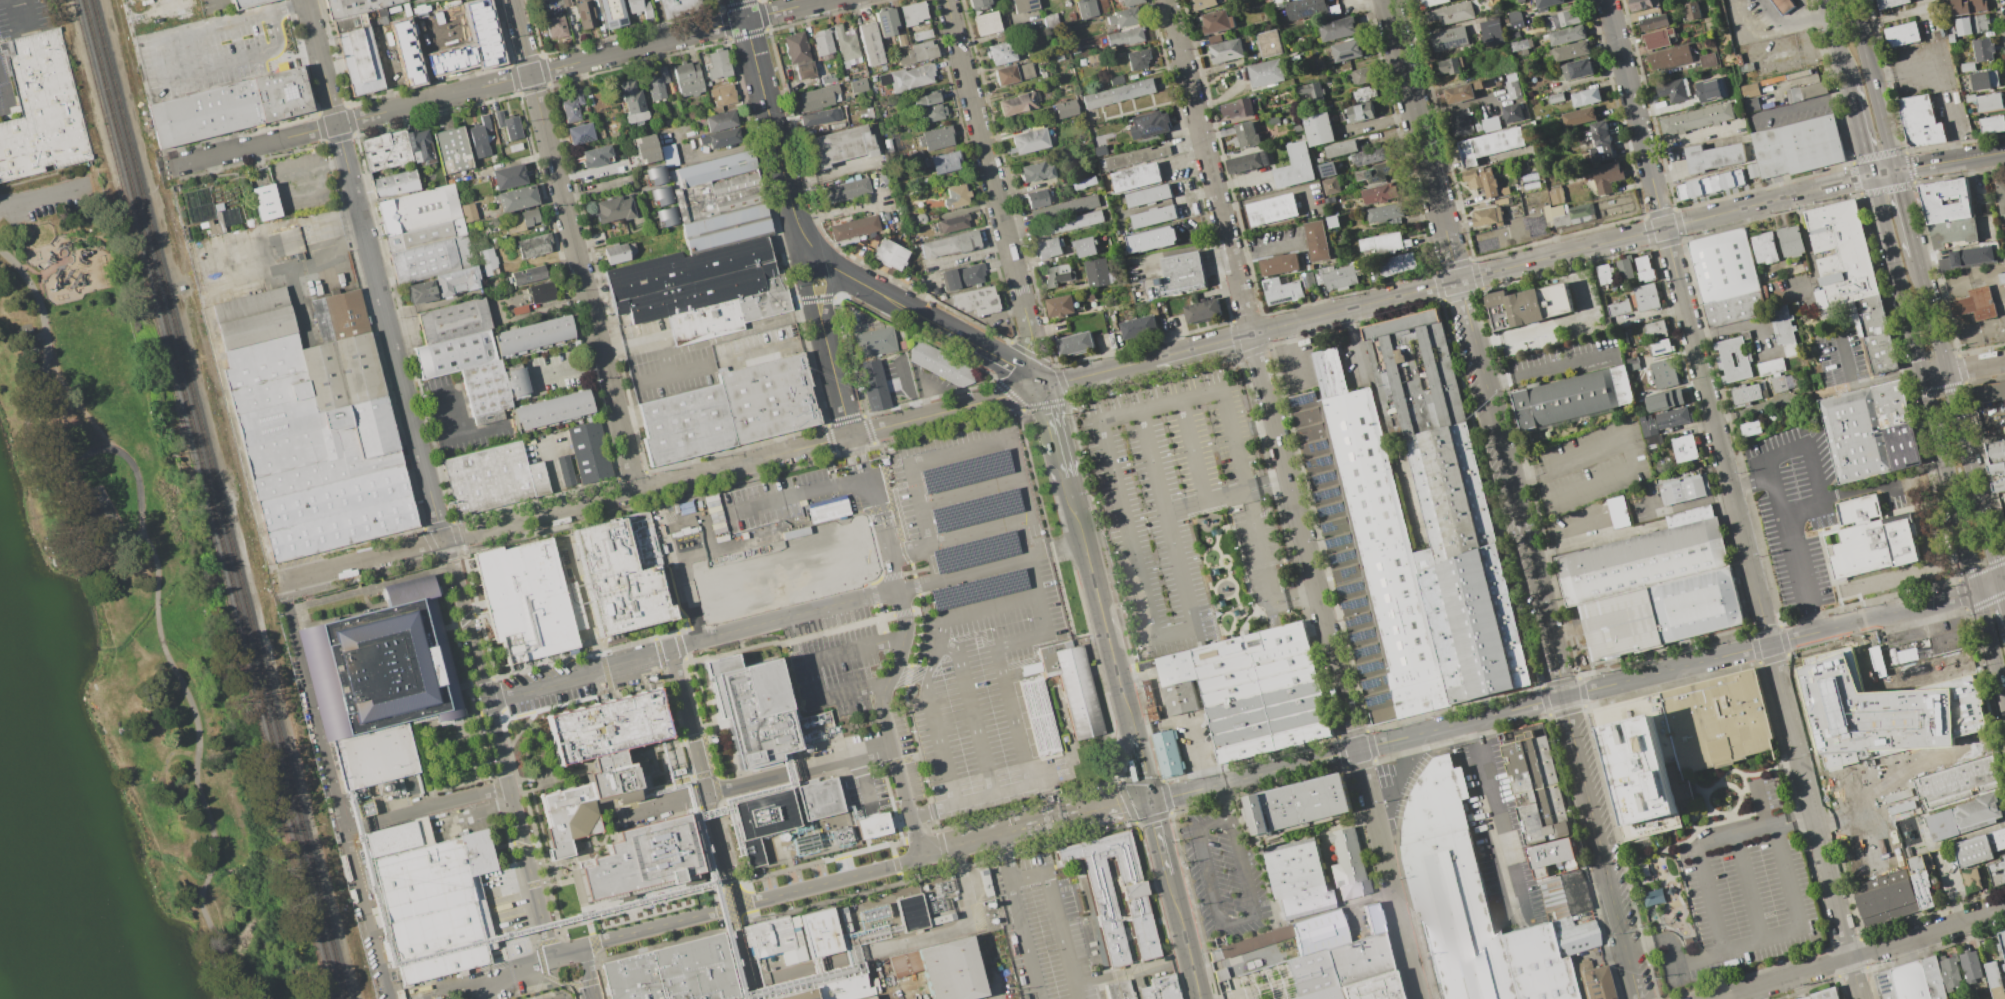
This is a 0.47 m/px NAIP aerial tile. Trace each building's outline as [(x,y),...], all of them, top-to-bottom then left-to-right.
[(236,10),(276,0),(233,0),(236,10)] [(331,21),(326,0),(406,0),(331,21)] [(590,0),(596,26),(589,28),(582,29),(575,4),(590,0)] [(599,29),(591,0),(620,0),(626,24),(605,29),(605,28),(599,29)] [(629,13),(625,0),(640,0),(641,3),(648,1),(652,17),(644,18),(642,10),(638,11),(638,14),(634,15),(634,12),(629,13)] [(663,17),(715,4),(714,0),(659,0),(663,17)] [(922,0),(923,4),(924,3),(924,5),(926,17),(919,19),(919,20),(914,21),(915,24),(904,26),(902,18),(903,17),(902,13),(900,14),(899,6),(922,0)] [(969,8),(967,0),(988,0),(989,3),(986,4),(987,7),(971,10),(971,8),(969,8)] [(1014,14),(1010,0),(1035,0),(1037,7),(1014,14)] [(1079,19),(1075,0),(1085,0),(1093,0),(1097,15),(1079,19)] [(1101,13),(1097,0),(1107,0),(1110,11),(1101,13)] [(1196,3),(1195,0),(1216,0),(1217,4),(1194,11),(1192,4),(1196,3)] [(1283,4),(1298,0),(1325,0),(1327,10),(1288,20),(1283,4)] [(1469,0),(1473,16),(1440,24),(1438,17),(1426,20),(1423,11),(1469,0)] [(1538,12),(1535,0),(1563,0),(1563,1),(1546,6),(1547,10),(1538,12)] [(1631,12),(1629,0),(1657,0),(1658,4),(1653,5),(1653,7),(1631,12)] [(1782,16),(1770,0),(1791,0),(1795,6),(1782,16)] [(1879,9),(1876,0),(1910,0),(1910,1),(1879,9)] [(1982,1),(1985,0),(1987,11),(1953,16),(1950,0),(1982,0),(1982,1)] [(1696,1),(1700,18),(1688,21),(1684,4),(1696,1)] [(1112,14),(1112,12),(1135,6),(1138,22),(1116,28),(1114,22),(1107,24),(1105,16),(1112,14)] [(891,8),(896,25),(892,26),(894,34),(880,38),(873,12),(891,8)] [(1226,9),(1228,16),(1232,15),(1235,26),(1230,27),(1231,28),(1205,34),(1201,15),(1226,9)] [(994,10),(999,30),(977,35),(972,16),(994,10)] [(1519,10),(1523,26),(1510,29),(1506,13),(1519,10)] [(1569,10),(1571,16),(1578,14),(1580,22),(1554,28),(1550,15),(1569,10)] [(395,79),(417,74),(403,12),(381,18),(395,79)] [(1054,13),(1058,26),(1045,29),(1041,16),(1054,13)] [(562,14),(567,35),(555,38),(555,36),(548,37),(544,19),(562,14)] [(1497,14),(1504,41),(1485,46),(1479,22),(1487,20),(1486,17),(1497,14)] [(1667,14),(1670,25),(1656,28),(1655,27),(1641,30),(1639,21),(1667,14)] [(1985,14),(1986,17),(1994,15),(1995,19),(1989,20),(1990,23),(1987,23),(1988,30),(1975,33),(1972,16),(1985,14)] [(1353,16),(1357,33),(1322,41),(1318,24),(1353,16)] [(1970,16),(1972,33),(1957,36),(1955,19),(1970,16)] [(872,21),(883,62),(866,66),(856,25),(872,21)] [(1915,21),(1920,40),(1888,48),(1883,29),(1915,21)] [(840,23),(842,32),(852,29),(860,62),(848,65),(849,68),(843,69),(832,25),(840,23)] [(1582,24),(1585,38),(1550,46),(1547,33),(1582,24)] [(92,159),(57,25),(5,40),(27,122),(0,130),(0,184),(92,159)] [(1463,25),(1467,43),(1434,51),(1429,33),(1463,25)] [(1141,26),(1142,29),(1140,30),(1143,40),(1126,44),(1125,41),(1107,46),(1104,35),(1141,26)] [(351,98),(385,89),(369,27),(336,35),(351,98)] [(1672,27),(1675,41),(1669,42),(1670,44),(1647,50),(1645,42),(1642,43),(1640,35),(1672,27)] [(815,36),(814,31),(827,28),(828,30),(829,29),(830,32),(828,32),(833,52),(817,56),(812,37),(815,36)] [(1275,28),(1282,53),(1261,58),(1255,34),(1275,28)] [(929,29),(931,37),(914,41),(912,33),(929,29)] [(792,33),(802,31),(810,61),(795,65),(794,62),(789,63),(782,36),(792,33)] [(903,31),(906,44),(899,46),(895,33),(903,31)] [(1518,31),(1519,39),(1511,40),(1510,33),(1518,31)] [(1220,33),(1222,40),(1208,44),(1207,37),(1220,33)] [(1239,37),(1244,56),(1212,64),(1208,45),(1239,37)] [(1989,37),(1990,44),(1994,43),(1995,52),(1992,53),(1993,60),(1975,63),(1971,40),(1989,37)] [(1512,44),(1512,42),(1530,38),(1532,47),(1511,51),(1510,45),(1512,44)] [(427,56),(494,39),(498,56),(431,72),(427,56)] [(1332,50),(1331,45),(1358,39),(1362,55),(1335,62),(1333,54),(1332,55),(1331,50),(1332,50)] [(906,54),(905,50),(911,48),(910,44),(929,40),(931,44),(934,43),(937,56),(898,65),(896,57),(906,54)] [(1010,40),(1014,59),(991,65),(986,46),(1010,40)] [(1586,40),(1589,53),(1555,61),(1552,48),(1586,40)] [(1687,43),(1688,47),(1690,47),(1690,49),(1688,50),(1691,61),(1652,71),(1647,53),(1687,43)] [(1148,48),(1150,58),(1148,58),(1149,62),(1146,62),(1147,67),(1129,71),(1125,53),(1148,48)] [(710,67),(706,53),(724,49),(731,74),(709,80),(706,68),(710,67)] [(1102,52),(1104,60),(1087,64),(1085,56),(1102,52)] [(1713,52),(1716,64),(1701,68),(1698,56),(1713,52)] [(1457,56),(1461,72),(1450,74),(1449,72),(1441,74),(1438,61),(1457,56)] [(1278,58),(1283,80),(1251,88),(1246,66),(1278,58)] [(1587,58),(1588,60),(1596,58),(1598,66),(1592,68),(1594,73),(1565,81),(1562,68),(1560,69),(1559,65),(1587,58)] [(672,66),(680,64),(680,61),(683,60),(684,63),(690,62),(690,65),(697,63),(704,91),(697,92),(698,94),(691,96),(691,94),(680,97),(672,66)] [(811,61),(815,75),(797,80),(794,65),(795,65),(810,61),(811,61)] [(1013,64),(1013,66),(1029,62),(1033,76),(997,86),(992,70),(1013,64)] [(1973,62),(1975,69),(1961,71),(1960,64),(1973,62)] [(902,68),(902,70),(932,63),(934,69),(932,70),(933,75),(931,75),(932,81),(907,88),(907,89),(892,93),(889,82),(878,85),(876,75),(902,68)] [(659,76),(657,67),(665,65),(669,81),(662,83),(665,97),(651,100),(646,80),(659,76)] [(302,66),(252,78),(263,122),(313,109),(302,66)] [(1369,66),(1373,80),(1353,85),(1349,71),(1369,66)] [(1989,70),(1992,87),(1974,90),(1971,73),(1989,70)] [(833,73),(835,80),(821,84),(819,76),(833,73)] [(1121,74),(1122,82),(1109,85),(1108,77),(1121,74)] [(1474,82),(1493,77),(1495,85),(1476,90),(1474,82)] [(1718,77),(1723,99),(1701,104),(1699,98),(1697,98),(1695,85),(1691,86),(1691,83),(1718,77)] [(252,78),(148,105),(159,148),(263,122),(252,78)] [(864,78),(867,89),(851,93),(848,82),(864,78)] [(1153,78),(1156,91),(1084,110),(1080,96),(1153,78)] [(1516,78),(1521,96),(1509,99),(1504,81),(1516,78)] [(1685,78),(1686,81),(1689,95),(1686,96),(1686,99),(1671,103),(1669,96),(1658,99),(1655,85),(1685,78)] [(1824,79),(1828,92),(1802,99),(1798,86),(1824,79)] [(627,80),(629,85),(633,84),(635,91),(639,90),(644,109),(645,109),(648,118),(625,124),(623,114),(627,113),(624,101),(622,102),(619,92),(621,91),(619,82),(627,80)] [(1318,81),(1320,88),(1323,88),(1324,93),(1321,94),(1323,101),(1302,106),(1299,95),(1298,95),(1296,87),(1318,81)] [(1470,82),(1474,97),(1448,104),(1446,97),(1443,97),(1441,90),(1470,82)] [(1756,82),(1759,94),(1747,97),(1747,94),(1741,96),(1739,86),(1756,82)] [(716,88),(716,87),(731,83),(733,90),(734,90),(735,95),(734,95),(736,101),(720,105),(722,112),(711,114),(709,108),(715,106),(713,100),(719,98),(718,95),(710,97),(708,90),(716,88)] [(835,84),(838,93),(831,95),(833,103),(801,111),(797,93),(835,84)] [(1357,90),(1356,89),(1368,86),(1369,88),(1374,86),(1377,95),(1368,97),(1369,99),(1360,102),(1359,100),(1355,101),(1352,91),(1357,90)] [(1798,86),(1802,99),(1788,103),(1784,90),(1798,86)] [(566,100),(566,97),(569,97),(569,99),(574,98),(572,89),(580,87),(583,103),(576,104),(580,120),(566,123),(561,101),(566,100)] [(1598,87),(1602,100),(1572,108),(1569,94),(1598,87)] [(1031,91),(1036,106),(1001,116),(997,101),(1031,91)] [(936,92),(937,93),(941,92),(943,99),(938,100),(939,101),(914,108),(911,98),(936,92)] [(1561,92),(1563,100),(1548,103),(1547,95),(1561,92)] [(1975,94),(1975,96),(2000,92),(2003,108),(1978,112),(1976,101),(1966,102),(1965,96),(1975,94)] [(1896,99),(1928,93),(1936,124),(1942,123),(1946,142),(1912,146),(1906,141),(1896,99)] [(1236,101),(1236,100),(1249,96),(1250,99),(1256,97),(1259,110),(1253,111),(1253,114),(1240,117),(1239,115),(1230,117),(1229,115),(1222,116),(1222,114),(1220,115),(1219,109),(1218,109),(1217,106),(1236,101)] [(1756,96),(1759,109),(1745,112),(1742,100),(1756,96)] [(1053,107),(1053,106),(1057,105),(1057,103),(1062,102),(1063,103),(1074,100),(1077,113),(1056,118),(1054,112),(1051,113),(1050,108),(1053,107)] [(1349,118),(1346,107),(1370,101),(1374,117),(1350,123),(1350,122),(1347,122),(1346,119),(1349,118)] [(1729,101),(1733,117),(1718,121),(1719,124),(1713,126),(1712,123),(1684,130),(1685,133),(1677,134),(1677,132),(1662,135),(1658,119),(1729,101)] [(1519,102),(1523,118),(1504,122),(1500,107),(1519,102)] [(940,103),(940,106),(944,106),(946,114),(943,115),(943,118),(924,123),(920,108),(940,103)] [(1465,106),(1465,108),(1468,107),(1469,114),(1467,115),(1471,133),(1454,137),(1447,111),(1465,106)] [(1593,106),(1596,120),(1564,127),(1561,114),(1593,106)] [(839,107),(841,119),(801,127),(799,115),(839,107)] [(733,109),(737,124),(708,132),(704,117),(733,109)] [(501,110),(503,119),(507,118),(507,115),(511,114),(512,117),(517,115),(522,137),(508,140),(504,126),(497,128),(493,112),(501,110)] [(1160,110),(1161,114),(1167,112),(1169,121),(1167,122),(1169,131),(1133,140),(1130,126),(1134,125),(1132,117),(1160,110)] [(1327,111),(1335,140),(1309,147),(1302,118),(1327,111)] [(473,127),(472,124),(476,123),(477,126),(481,124),(479,115),(486,114),(490,130),(484,131),(490,155),(475,158),(467,128),(473,127)] [(2003,114),(2004,125),(2004,130),(1981,134),(1978,118),(2003,114)] [(1278,115),(1279,122),(1268,124),(1267,118),(1278,115)] [(1497,116),(1500,128),(1483,132),(1480,120),(1497,116)] [(1754,137),(1838,116),(1850,162),(1766,182),(1754,137)] [(1252,120),(1255,134),(1258,133),(1260,143),(1240,149),(1238,140),(1236,140),(1235,134),(1236,133),(1234,124),(1252,120)] [(1605,120),(1608,134),(1610,134),(1612,142),(1610,143),(1613,156),(1592,161),(1589,147),(1594,146),(1589,123),(1605,120)] [(589,122),(594,139),(570,145),(566,128),(589,122)] [(812,142),(810,137),(864,123),(867,135),(870,134),(875,154),(866,157),(865,153),(827,163),(828,166),(818,169),(816,163),(815,163),(814,159),(815,159),(812,147),(811,147),(810,143),(812,142)] [(950,124),(953,137),(951,138),(953,143),(925,151),(924,146),(919,147),(916,138),(921,137),(920,132),(950,124)] [(1300,124),(1302,130),(1294,132),(1292,126),(1300,124)] [(462,126),(472,167),(443,174),(432,133),(462,126)] [(1520,126),(1524,145),(1475,157),(1477,164),(1463,167),(1457,142),(1520,126)] [(736,127),(739,142),(709,150),(708,142),(698,145),(696,137),(736,127)] [(1043,127),(1048,146),(1015,154),(1010,135),(1043,127)] [(368,172),(360,141),(403,129),(404,132),(411,161),(368,172)] [(413,130),(414,133),(426,129),(434,161),(419,165),(418,162),(412,163),(411,161),(404,132),(413,130)] [(642,158),(638,159),(634,143),(638,142),(637,137),(652,133),(659,159),(643,163),(642,158)] [(1355,139),(1358,150),(1328,158),(1325,146),(1355,139)] [(1291,165),(1286,144),(1305,140),(1314,178),(1276,188),(1272,170),(1291,165)] [(521,142),(522,150),(510,153),(508,146),(521,142)] [(1700,144),(1701,150),(1742,142),(1745,162),(1704,169),(1704,172),(1689,174),(1684,147),(1700,144)] [(1512,149),(1514,157),(1534,151),(1532,143),(1512,149)] [(608,144),(611,155),(605,157),(607,162),(583,168),(581,160),(582,160),(580,151),(608,144)] [(676,164),(673,144),(664,146),(667,166),(676,164)] [(1105,144),(1107,153),(1096,156),(1094,147),(1105,144)] [(1150,147),(1150,150),(1169,145),(1171,154),(1107,170),(1104,158),(1150,147)] [(1386,145),(1389,158),(1363,164),(1362,161),(1353,163),(1351,154),(1360,152),(1360,151),(1386,145)] [(680,188),(676,169),(752,149),(758,168),(680,188)] [(956,150),(959,160),(955,161),(957,168),(933,174),(929,157),(956,150)] [(1264,150),(1268,164),(1230,174),(1226,160),(1264,150)] [(1020,172),(1019,167),(1046,160),(1047,166),(1050,165),(1053,177),(1044,179),(1044,177),(1039,178),(1039,180),(1030,182),(1029,181),(1021,183),(1019,172),(1020,172)] [(368,172),(376,203),(419,191),(412,163),(411,161),(368,172)] [(1334,161),(1337,173),(1322,177),(1319,165),(1334,161)] [(1367,169),(1367,170),(1372,169),(1372,165),(1390,161),(1393,170),(1390,170),(1390,173),(1384,174),(1385,179),(1368,183),(1367,179),(1357,181),(1355,172),(1367,169)] [(1617,161),(1619,169),(1621,168),(1623,178),(1610,182),(1613,192),(1598,196),(1591,167),(1617,161)] [(1157,162),(1161,181),(1115,193),(1110,173),(1157,162)] [(492,176),(490,171),(521,163),(523,172),(532,169),(533,173),(524,175),(526,183),(495,190),(494,184),(491,185),(489,176),(492,176)] [(1756,163),(1759,176),(1749,178),(1746,166),(1756,163)] [(662,165),(666,182),(645,187),(644,179),(645,179),(643,170),(662,165)] [(1483,166),(1484,168),(1491,167),(1494,179),(1496,179),(1497,186),(1496,186),(1498,195),(1486,197),(1484,187),(1468,190),(1466,180),(1464,181),(1462,171),(1483,166)] [(1685,181),(1686,183),(1741,168),(1744,183),(1688,197),(1688,196),(1679,199),(1675,184),(1685,181)] [(682,224),(674,190),(680,188),(755,169),(766,202),(682,224)] [(843,182),(842,177),(858,173),(859,178),(866,176),(870,192),(823,204),(819,188),(843,182)] [(1095,175),(1097,183),(1075,189),(1073,181),(1095,175)] [(1335,176),(1339,191),(1325,195),(1321,180),(1335,176)] [(1927,224),(1918,185),(1966,177),(1972,217),(1927,224)] [(1396,181),(1400,196),(1388,199),(1389,201),(1381,203),(1380,201),(1366,205),(1364,197),(1363,197),(1361,190),(1396,181)] [(1995,182),(2004,181),(2004,214),(2000,215),(1995,182)] [(260,221),(251,189),(274,183),(283,215),(260,221)] [(385,236),(376,203),(419,191),(452,183),(461,216),(385,236)] [(942,199),(948,197),(945,188),(963,183),(965,191),(968,190),(969,195),(966,196),(968,203),(944,209),(942,199)] [(1168,183),(1172,197),(1154,201),(1154,203),(1146,205),(1145,203),(1128,208),(1125,194),(1168,183)] [(496,195),(496,193),(533,184),(538,204),(501,213),(497,199),(494,200),(492,196),(496,195)] [(1550,190),(1549,186),(1559,184),(1560,188),(1562,188),(1565,202),(1550,205),(1547,191),(1550,190)] [(667,185),(671,203),(651,208),(649,200),(650,200),(648,190),(667,185)] [(1508,186),(1509,193),(1501,195),(1500,188),(1508,186)] [(1046,187),(1050,203),(1028,209),(1024,193),(1046,187)] [(1544,191),(1546,199),(1524,204),(1522,195),(1544,191)] [(1292,192),(1298,215),(1251,227),(1245,204),(1292,192)] [(1096,193),(1099,206),(1072,212),(1071,210),(1031,220),(1029,210),(1096,193)] [(619,196),(620,200),(629,197),(634,216),(623,219),(622,217),(597,223),(595,213),(597,212),(594,202),(619,196)] [(1511,196),(1512,202),(1495,205),(1494,200),(1511,196)] [(1809,211),(1862,198),(1886,294),(1860,300),(1833,307),(1809,211)] [(472,202),(477,219),(464,222),(460,205),(472,202)] [(681,224),(689,256),(774,233),(766,202),(682,224),(681,224)] [(1401,202),(1404,215),(1368,222),(1366,209),(1401,202)] [(1591,202),(1595,219),(1571,224),(1567,207),(1591,202)] [(1174,204),(1177,218),(1133,229),(1130,215),(1174,204)] [(1549,204),(1549,207),(1566,204),(1567,207),(1571,224),(1553,228),(1552,219),(1545,221),(1541,205),(1549,204)] [(1474,217),(1472,210),(1499,205),(1503,223),(1496,225),(1496,221),(1474,226),(1472,217),(1474,217)] [(673,206),(677,223),(656,228),(654,221),(655,220),(653,211),(673,206)] [(520,214),(520,212),(536,208),(539,221),(532,223),(532,225),(524,227),(525,230),(508,234),(504,218),(520,214)] [(1073,218),(1072,216),(1100,209),(1103,221),(1035,238),(1033,228),(1073,218)] [(938,222),(937,221),(967,213),(968,219),(966,219),(967,226),(941,233),(940,232),(938,232),(935,223),(938,222)] [(876,214),(880,229),(867,232),(868,234),(865,235),(865,233),(848,237),(848,239),(846,239),(845,238),(833,241),(829,226),(876,214)] [(1338,214),(1340,225),(1329,228),(1327,217),(1338,214)] [(389,253),(385,236),(461,216),(465,234),(452,237),(389,253)] [(1972,217),(1974,217),(1978,240),(1965,242),(1964,239),(1944,243),(1944,247),(1933,249),(1927,224),(1972,217)] [(1306,238),(1303,223),(1322,219),(1330,258),(1311,262),(1308,247),(1305,248),(1303,238),(1306,238)] [(1171,225),(1171,228),(1174,227),(1177,240),(1174,240),(1175,243),(1140,252),(1139,251),(1129,253),(1129,251),(1127,251),(1126,247),(1128,247),(1125,236),(1171,225)] [(1755,237),(1803,225),(1810,254),(1762,265),(1755,237)] [(1692,241),(1748,228),(1769,314),(1712,328),(1692,241)] [(975,229),(980,248),(958,253),(957,250),(922,259),(919,243),(975,229)] [(1400,231),(1401,240),(1405,239),(1410,238),(1412,245),(1402,246),(1402,248),(1394,250),(1394,252),(1389,253),(1389,251),(1376,253),(1375,248),(1359,251),(1356,239),(1400,231)] [(549,232),(551,242),(548,243),(550,252),(520,260),(515,241),(549,232)] [(766,292),(763,279),(776,275),(767,235),(689,256),(682,258),(680,250),(603,270),(616,316),(628,312),(632,325),(668,316),(766,292)] [(1058,236),(1062,253),(1038,259),(1034,242),(1058,236)] [(1092,236),(1096,253),(1078,257),(1075,246),(1073,246),(1071,241),(1092,236)] [(460,269),(452,237),(389,253),(398,285),(433,276),(460,269)] [(874,249),(872,249),(874,245),(876,246),(881,237),(908,251),(903,261),(904,262),(903,265),(901,264),(897,270),(870,256),(874,249)] [(628,257),(628,259),(607,265),(603,248),(611,246),(611,243),(616,242),(617,244),(624,242),(625,246),(628,245),(628,243),(633,242),(635,251),(628,257)] [(1950,257),(1949,251),(1992,245),(1994,262),(1939,271),(1937,259),(1950,257)] [(491,247),(494,256),(495,256),(497,263),(495,264),(498,273),(483,277),(477,251),(491,247)] [(1199,250),(1206,286),(1167,293),(1160,258),(1199,250)] [(1412,251),(1417,267),(1380,277),(1376,260),(1412,251)] [(1295,252),(1299,269),(1297,269),(1297,271),(1294,272),(1293,270),(1267,275),(1267,277),(1264,278),(1264,276),(1262,276),(1258,259),(1295,252)] [(1635,258),(1642,284),(1658,280),(1655,266),(1651,267),(1648,255),(1635,258)] [(1104,257),(1109,284),(1088,288),(1083,261),(1104,257)] [(1616,261),(1621,281),(1636,278),(1631,258),(1616,261)] [(953,268),(953,270),(982,263),(984,269),(982,270),(984,275),(981,275),(982,281),(944,291),(939,272),(953,268)] [(1601,286),(1615,282),(1610,263),(1596,266),(1601,286)] [(542,264),(545,277),(513,286),(510,272),(542,264)] [(1044,279),(1044,274),(1046,273),(1045,268),(1068,264),(1070,271),(1073,271),(1075,279),(1056,283),(1057,287),(1044,289),(1043,279),(1044,279)] [(1332,265),(1333,269),(1353,264),(1357,282),(1326,290),(1324,283),(1317,285),(1313,270),(1332,265)] [(439,297),(452,294),(450,286),(463,282),(465,291),(481,287),(475,265),(460,269),(433,276),(439,297)] [(1376,268),(1378,280),(1370,281),(1368,270),(1376,268)] [(1311,271),(1315,286),(1304,289),(1300,274),(1311,271)] [(1996,274),(2004,272),(2004,283),(1998,284),(1996,274)] [(676,346),(743,329),(742,323),(792,311),(784,273),(776,275),(763,279),(766,292),(668,316),(676,346)] [(1278,276),(1280,284),(1299,279),(1303,297),(1267,306),(1261,280),(1278,276)] [(431,280),(435,299),(410,304),(406,285),(431,280)] [(551,280),(555,298),(531,304),(527,286),(551,280)] [(1547,319),(1576,312),(1568,282),(1540,290),(1547,319)] [(1633,288),(1639,312),(1661,307),(1655,283),(1633,288)] [(990,285),(993,294),(994,294),(998,308),(996,309),(997,311),(990,312),(973,316),(972,309),(962,312),(960,307),(954,308),(951,295),(990,285)] [(1952,317),(1948,301),(1959,298),(1969,295),(1968,290),(1988,285),(1996,315),(1976,320),(1974,311),(1963,314),(1952,317)] [(224,351),(213,305),(283,287),(296,332),(224,351)] [(1516,327),(1547,319),(1540,290),(1539,288),(1509,296),(1516,327)] [(322,344),(311,301),(359,289),(370,332),(322,344)] [(1487,295),(1497,332),(1516,327),(1509,296),(1507,290),(1487,295)] [(1093,292),(1094,299),(1086,300),(1085,294),(1093,292)] [(1072,294),(1075,312),(1065,314),(1066,317),(1058,318),(1058,315),(1048,317),(1045,299),(1072,294)] [(1860,300),(1886,294),(1895,331),(1869,337),(1860,300)] [(1216,298),(1220,315),(1186,323),(1182,306),(1216,298)] [(425,345),(417,314),(484,299),(492,327),(425,345)] [(1610,317),(1632,312),(1628,300),(1607,305),(1610,317)] [(1786,357),(1782,343),(1778,344),(1775,334),(1778,333),(1775,321),(1772,322),(1769,308),(1787,304),(1789,316),(1794,315),(1795,319),(1790,321),(1792,326),(1796,325),(1797,330),(1793,331),(1799,354),(1786,357)] [(1363,327),(1390,437),(1397,436),(1372,338),(1380,337),(1405,438),(1417,434),(1404,383),(1412,382),(1407,363),(1415,361),(1425,391),(1433,388),(1443,428),(1467,422),(1438,308),(1363,327)] [(500,356),(574,338),(569,314),(494,332),(500,356)] [(1152,315),(1157,331),(1124,340),(1119,323),(1152,315)] [(1648,338),(1667,333),(1663,320),(1645,325),(1648,338)] [(891,326),(896,350),(857,358),(852,334),(891,326)] [(500,359),(492,327),(425,345),(413,348),(422,379),(500,359)] [(1075,334),(1075,332),(1079,331),(1080,333),(1089,331),(1093,348),(1059,356),(1055,339),(1075,334)] [(1869,337),(1895,331),(1904,369),(1878,375),(1869,337)] [(257,500),(251,478),(220,352),(224,351),(296,332),(301,349),(316,411),(348,403),(366,473),(257,500)] [(301,349),(322,344),(370,332),(385,394),(348,403),(316,411),(301,349)] [(1621,345),(1629,343),(1626,332),(1618,334),(1621,345)] [(1727,384),(1754,377),(1743,336),(1717,343),(1727,384)] [(1653,356),(1676,350),(1675,345),(1671,346),(1669,338),(1650,343),(1653,356)] [(909,348),(916,339),(970,368),(972,381),(959,388),(908,360),(909,348)] [(1325,400),(1313,351),(1336,345),(1350,394),(1325,400)] [(651,466),(821,424),(803,351),(718,374),(720,383),(635,404),(651,466)] [(1786,371),(1783,358),(1786,357),(1799,354),(1806,353),(1810,366),(1786,371)] [(1628,371),(1641,368),(1638,357),(1626,360),(1628,371)] [(1760,376),(1757,364),(1783,358),(1786,371),(1760,376)] [(471,417),(511,408),(500,359),(460,370),(471,417)] [(878,359),(890,406),(869,411),(857,364),(878,359)] [(1651,364),(1657,389),(1681,384),(1674,359),(1651,364)] [(1522,431),(1634,402),(1625,364),(1512,391),(1522,431)] [(506,371),(513,398),(530,394),(523,366),(506,371)] [(1770,378),(1774,394),(1789,391),(1785,375),(1770,378)] [(1871,388),(1892,471),(1923,464),(1902,380),(1871,388)] [(1974,404),(2004,399),(2004,381),(1969,387),(1974,404)] [(1735,406),(1763,399),(1759,383),(1731,390),(1735,406)] [(1293,399),(1320,393),(1322,401),(1325,400),(1350,394),(1373,388),(1415,553),(1421,575),(1455,707),(1376,726),(1293,399)] [(1650,413),(1686,404),(1682,388),(1646,396),(1650,413)] [(1871,388),(1817,400),(1839,484),(1892,471),(1871,388)] [(511,408),(519,435),(594,415),(587,389),(511,408)] [(348,403),(385,394),(402,464),(366,473),(348,403)] [(1660,430),(1693,422),(1688,406),(1656,413),(1660,430)] [(1644,438),(1660,434),(1655,419),(1640,423),(1644,438)] [(1743,438),(1763,432),(1759,419),(1740,425),(1743,438)] [(581,485),(614,476),(599,421),(567,429),(581,485)] [(1405,438),(1432,548),(1415,553),(1421,575),(1499,543),(1467,422),(1443,428),(1417,434),(1405,438)] [(1677,462),(1699,457),(1693,434),(1672,439),(1677,462)] [(1984,444),(2004,440),(2004,462),(1990,464),(1984,444)] [(457,518),(441,460),(521,441),(526,465),(543,461),(552,493),(457,518)] [(567,454),(574,484),(562,487),(555,457),(567,454)] [(1996,492),(2004,490),(2004,462),(1990,464),(1996,492)] [(265,532),(257,500),(366,473),(402,464),(410,495),(265,532)] [(1665,506),(1660,486),(1707,474),(1712,494),(1665,506)] [(1835,580),(1894,565),(1895,568),(1923,562),(1911,517),(1885,524),(1883,519),(1871,522),(1870,518),(1882,515),(1876,493),(1836,504),(1841,525),(1854,522),(1855,526),(1824,534),(1835,580)] [(273,563),(418,525),(410,495),(265,532),(273,563)] [(812,524),(851,515),(846,495),(808,504),(812,524)] [(1622,495),(1630,525),(1613,529),(1606,500),(1622,495)] [(1669,528),(1665,515),(1713,504),(1717,516),(1669,528)] [(573,530),(600,636),(676,618),(648,511),(573,530)] [(1731,566),(1717,516),(1669,528),(1552,557),(1567,607),(1731,566)] [(714,613),(878,570),(865,520),(827,530),(830,542),(705,574),(714,613)] [(807,526),(809,533),(782,540),(780,532),(807,526)] [(472,555),(494,643),(501,642),(508,665),(579,647),(550,535),(472,555)] [(1499,543),(1535,684),(1455,707),(1421,575),(1499,543)] [(1649,587),(1664,645),(1745,624),(1731,566),(1649,587)] [(1594,663),(1664,645),(1649,587),(1581,605),(1594,663)] [(322,742),(448,709),(420,599),(293,629),(322,742)] [(1192,650),(1221,765),(1332,735),(1303,621),(1192,650)] [(1937,654),(1967,647),(1961,629),(1959,630),(1932,637),(1937,654)] [(1053,652),(1074,741),(1107,734),(1084,643),(1053,652)] [(1972,674),(1986,729),(1954,737),(1954,747),(1904,749),(1827,771),(1797,668),(1804,666),(1804,658),(1852,646),(1863,692),(1911,690),(1972,674)] [(1163,688),(1156,659),(1192,650),(1199,679),(1163,688)] [(727,718),(717,720),(703,662),(736,654),(740,667),(716,673),(727,718)] [(716,673),(727,718),(739,769),(781,759),(779,753),(799,748),(775,658),(740,667),(716,673)] [(1038,756),(1061,750),(1040,662),(1016,669),(1038,756)] [(1594,708),(1758,668),(1778,749),(1684,772),(1693,810),(1684,812),(1688,828),(1628,843),(1594,708)] [(1150,722),(1160,719),(1150,679),(1140,681),(1150,722)] [(1171,716),(1200,709),(1193,681),(1163,688),(1171,716)] [(556,766),(592,757),(626,749),(672,737),(658,688),(546,715),(556,766)] [(333,740),(345,792),(420,773),(405,722),(333,740)] [(1518,807),(1500,734),(1544,722),(1573,837),(1550,843),(1538,802),(1518,807)] [(1164,779),(1185,774),(1173,729),(1152,734),(1164,779)] [(594,803),(617,797),(619,804),(642,798),(633,762),(629,763),(626,749),(592,757),(595,772),(587,774),(594,803)] [(1912,780),(1918,800),(1925,798),(1928,809),(1972,794),(1970,789),(1977,787),(1979,792),(2003,785),(1994,755),(1912,780)] [(1264,793),(1346,772),(1356,812),(1274,832),(1264,793)] [(805,821),(796,785),(835,777),(843,811),(805,821)] [(540,795),(589,783),(594,803),(602,831),(570,839),(573,855),(550,861),(548,849),(551,848),(545,828),(548,827),(540,795)] [(749,868),(766,864),(759,837),(803,825),(793,786),(732,801),(749,868)] [(2004,820),(2004,807),(2000,791),(1975,798),(1976,802),(1927,816),(1935,842),(2004,820)] [(1248,797),(1258,836),(1274,832),(1264,793),(1248,797)] [(1518,807),(1538,802),(1550,843),(1529,848),(1518,807)] [(854,819),(859,840),(890,832),(885,812),(854,819)] [(587,902),(703,872),(689,814),(615,832),(618,842),(606,844),(608,854),(590,859),(591,864),(579,867),(587,902)] [(371,859),(365,833),(415,822),(421,845),(371,859)] [(1341,900),(1372,892),(1355,825),(1332,831),(1340,863),(1332,866),(1341,900)] [(790,837),(808,834),(807,828),(800,829),(800,826),(789,828),(790,837)] [(836,844),(832,831),(850,826),(854,839),(836,844)] [(402,985),(489,964),(468,877),(498,870),(487,827),(421,845),(371,859),(402,985)] [(1061,863),(1082,858),(1110,967),(1131,962),(1104,857),(1113,855),(1119,878),(1141,873),(1130,828),(1057,846),(1061,863)] [(1994,858),(1993,852),(2004,848),(2004,828),(1954,844),(1961,869),(1994,858)] [(1496,935),(1512,998),(1440,998),(1403,847),(1471,830),(1496,935)] [(798,855),(793,839),(817,832),(822,849),(798,855)] [(1537,880),(1534,869),(1529,848),(1550,843),(1573,837),(1580,869),(1567,872),(1564,861),(1549,866),(1550,876),(1537,880)] [(1265,853),(1315,840),(1333,903),(1283,917),(1265,853)] [(1844,844),(1852,882),(1860,880),(1852,842),(1844,844)] [(1920,911),(1936,906),(1923,854),(1907,859),(1920,911)] [(1995,888),(2004,885),(2004,854),(2002,855),(2004,861),(1989,865),(1995,888)] [(1865,859),(1876,856),(1882,875),(1870,879),(1865,859)] [(1859,882),(1870,879),(1865,859),(1853,862),(1859,882)] [(985,897),(993,894),(988,868),(979,870),(985,897)] [(1962,872),(1977,868),(1983,889),(1967,894),(1962,872)] [(1547,923),(1537,880),(1550,876),(1567,872),(1580,869),(1591,909),(1547,923)] [(1056,875),(1066,914),(1081,911),(1072,871),(1056,875)] [(1856,895),(1866,929),(1919,911),(1910,878),(1856,895)] [(1122,887),(1140,960),(1164,954),(1146,881),(1122,887)] [(1645,907),(1665,902),(1661,888),(1642,893),(1645,907)] [(893,898),(903,933),(928,926),(919,892),(893,898)] [(1363,905),(1375,902),(1382,931),(1370,935),(1363,905)] [(859,911),(863,923),(893,916),(889,903),(859,911)] [(799,915),(811,958),(844,950),(834,906),(799,915)] [(838,908),(845,933),(853,931),(847,906),(838,908)] [(1291,922),(1299,956),(1325,948),(1349,941),(1338,909),(1291,922)] [(952,912),(954,919),(929,925),(927,919),(952,912)] [(742,927),(747,947),(752,947),(755,960),(797,949),(789,916),(742,927)] [(1572,925),(1570,916),(1547,923),(1549,932),(1572,925)] [(1549,932),(1572,925),(1593,919),(1599,945),(1565,956),(1556,959),(1549,932)] [(1567,962),(1575,998),(1512,998),(1496,935),(1547,923),(1549,932),(1556,959),(1565,956),(1567,962)] [(1325,948),(1335,985),(1339,983),(1340,987),(1392,971),(1382,931),(1370,935),(1349,941),(1325,948)] [(608,998),(767,998),(765,988),(739,994),(726,934),(600,960),(608,998)] [(987,994),(971,935),(916,949),(931,998),(971,998),(987,994)] [(1296,997),(1285,961),(1325,948),(1335,985),(1296,997)] [(1968,990),(1959,955),(1977,951),(1987,986),(1968,990)] [(1580,971),(1592,968),(1588,954),(1567,962),(1575,998),(1588,998),(1580,971)] [(1946,995),(1947,998),(1881,998),(1874,975),(1936,955),(1938,961),(1946,995)] [(1946,995),(1964,990),(1955,957),(1938,961),(1946,995)] [(1984,965),(2004,959),(2004,998),(1993,998),(1984,965)] [(1604,965),(1613,998),(1588,998),(1580,971),(1592,968),(1604,965)] [(1392,971),(1399,998),(1343,998),(1340,987),(1392,971)] [(873,993),(851,998),(817,998),(813,986),(863,973),(866,988),(871,986),(873,993)] [(1173,973),(1151,979),(1152,986),(1139,989),(1142,998),(1179,998),(1173,973)] [(1127,979),(1104,985),(1107,998),(1132,998),(1127,979)] [(1340,987),(1343,998),(1290,998),(1296,997),(1335,985),(1339,983),(1340,987)] [(1837,989),(1797,998),(1839,998),(1837,989)]
